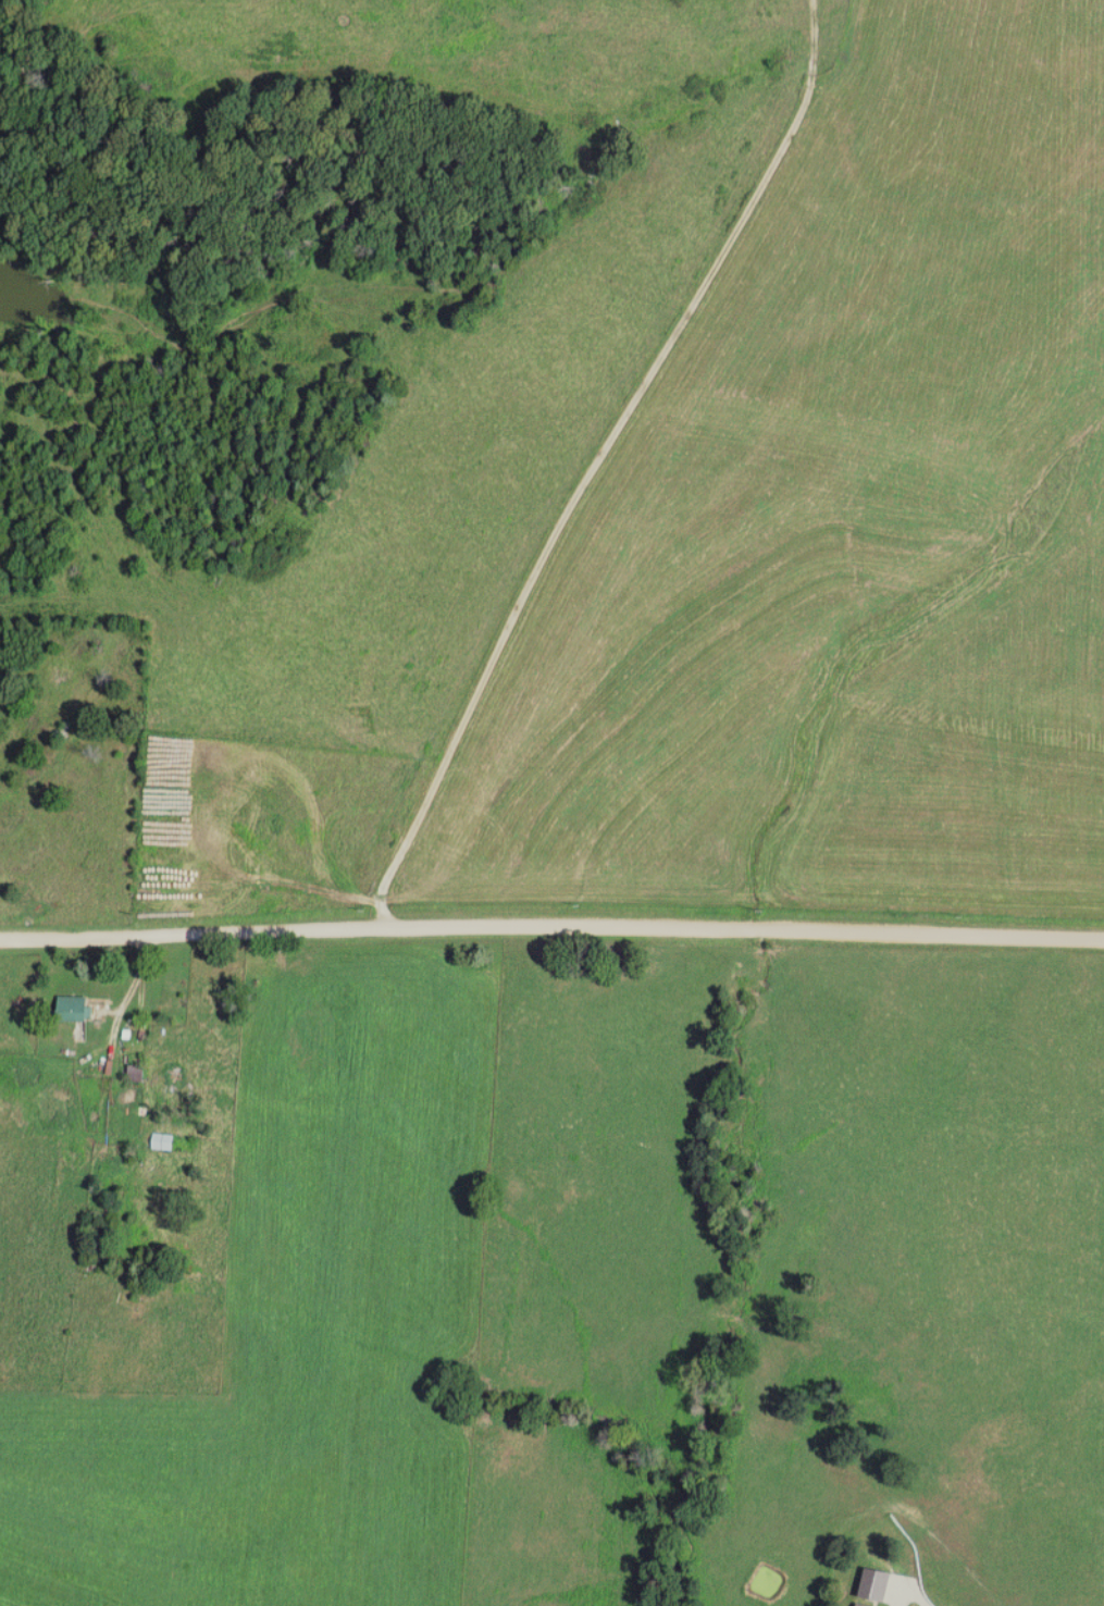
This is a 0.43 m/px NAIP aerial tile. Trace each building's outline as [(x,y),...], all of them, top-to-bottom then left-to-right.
[(91,1022),(91,1002),(60,1001),(59,1021),(91,1022)] [(180,1088),(184,1067),(170,1064),(166,1085),(180,1088)] [(174,1135),(154,1133),(153,1148),(173,1150),(174,1135)] [(860,1605),(881,1605),(887,1571),(866,1568),(860,1605)]
